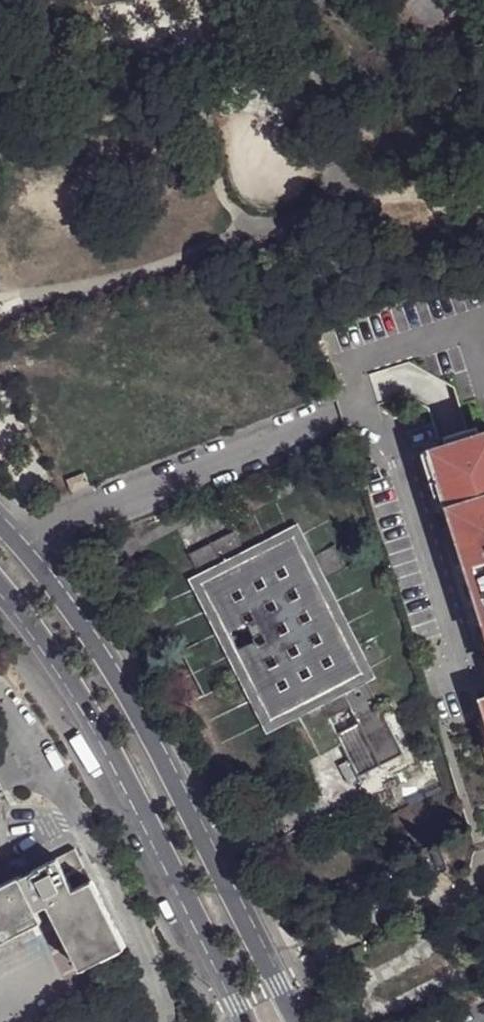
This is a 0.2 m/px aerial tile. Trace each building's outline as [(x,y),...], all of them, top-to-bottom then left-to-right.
[(428,452),(483,638),(483,435),(428,452)] [(79,479),(97,473),(94,463),(75,469),(79,479)] [(301,562),(312,557),(296,525),(238,552),(242,562),(290,541),(301,562)] [(186,562),(231,540),(228,532),(182,554),(186,562)] [(287,771),(301,797),(348,775),(354,790),(370,821),(418,796),(362,686),(313,587),(325,581),(337,574),(325,551),(312,557),(301,562),(290,541),(242,562),(238,552),(231,540),(186,562),(198,586),(221,632),(209,638),(196,644),(218,688),(232,683),(244,677),(264,718),(310,697),(316,708),(321,719),(342,710),(351,728),(330,738),(334,747),(287,771)] [(313,587),(362,686),(372,681),(325,581),(313,587)] [(221,632),(198,586),(187,592),(209,638),(221,632)] [(244,677),(232,683),(258,736),(316,708),(310,697),(264,718),(244,677)] [(348,775),(301,797),(310,812),(354,790),(348,775)] [(80,866),(70,845),(12,876),(10,875),(0,880),(0,937),(17,928),(14,922),(34,912),(32,909),(43,903),(75,964),(119,943),(87,879),(69,888),(62,875),(80,866)] [(87,879),(80,866),(62,875),(69,888),(87,879)] [(37,918),(34,912),(14,922),(17,928),(37,918)]
